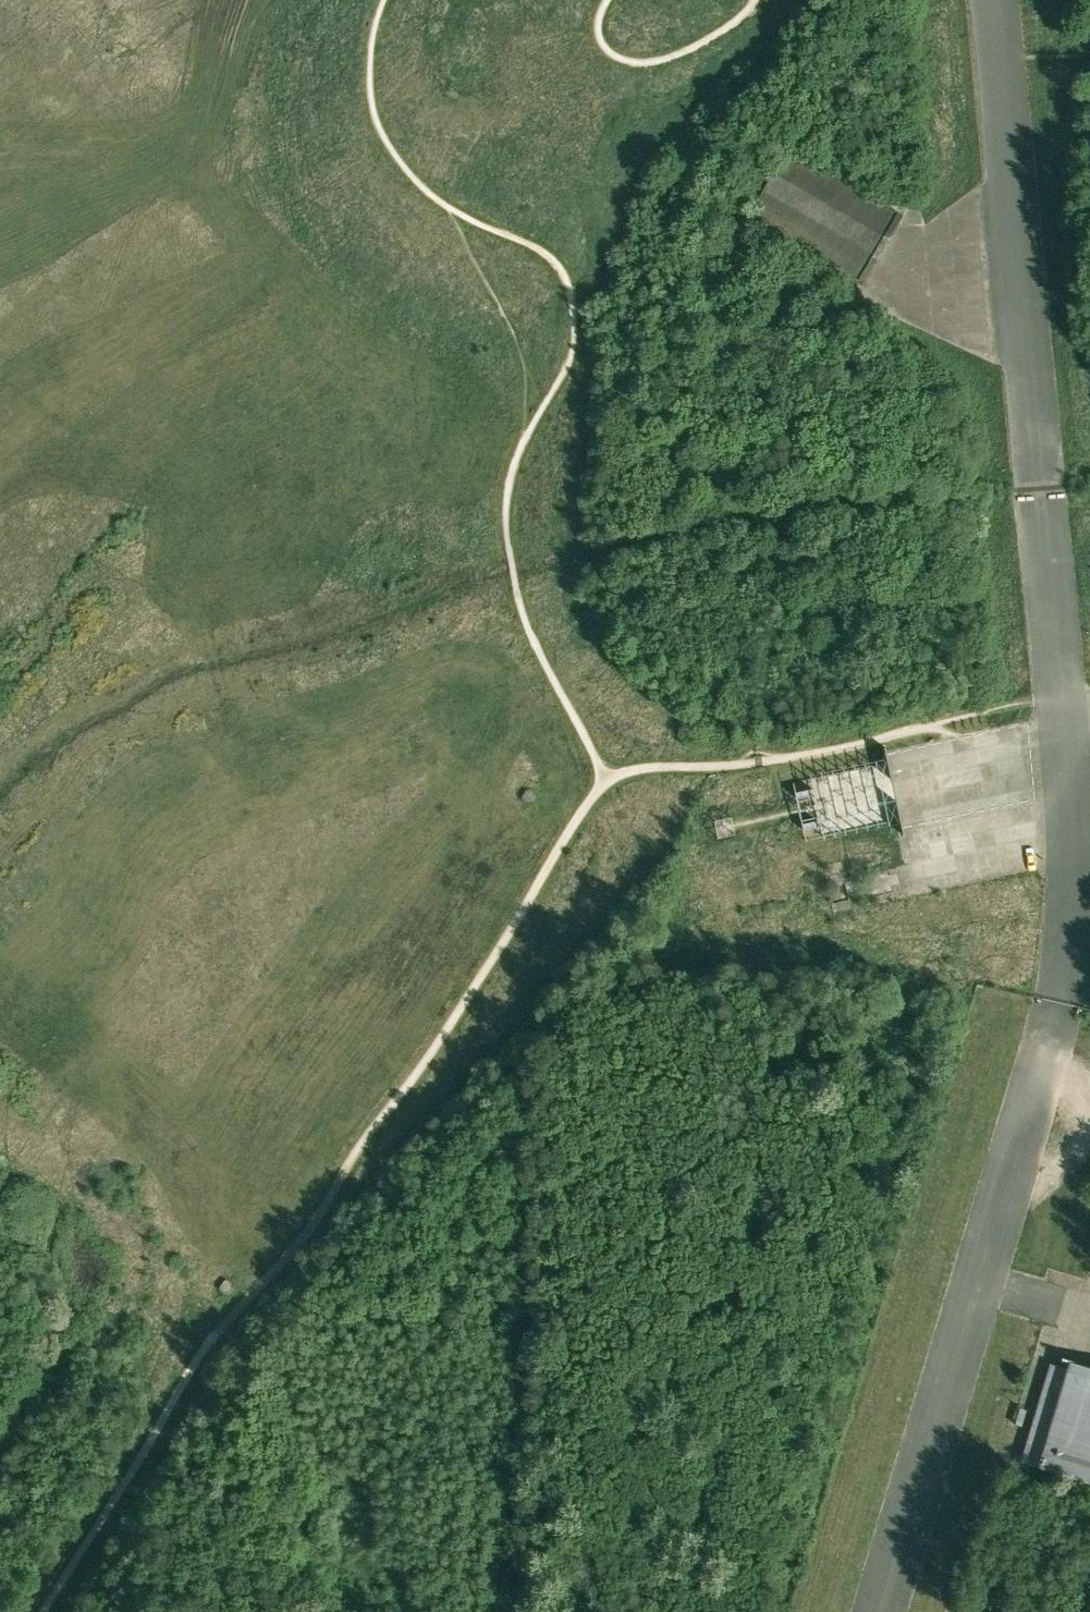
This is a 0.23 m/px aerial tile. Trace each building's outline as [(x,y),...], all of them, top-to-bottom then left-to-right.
[(864,282),(902,216),(899,214),(888,208),(824,171),(786,148),(775,167),(762,160),(754,173),(745,188),(758,195),(747,214),(785,236),(819,256),(864,282)] [(754,173),(756,153),(752,151),(751,152),(755,154),(753,172),(739,182),(736,180),(735,181),(739,183),(754,173)] [(818,838),(843,832),(894,821),(899,820),(900,820),(887,761),(886,761),(820,776),(819,776),(806,779),(818,838)] [(1069,1361),(1068,1367),(1051,1362),(1021,1461),(1089,1481),(1089,1367),(1069,1361)]
